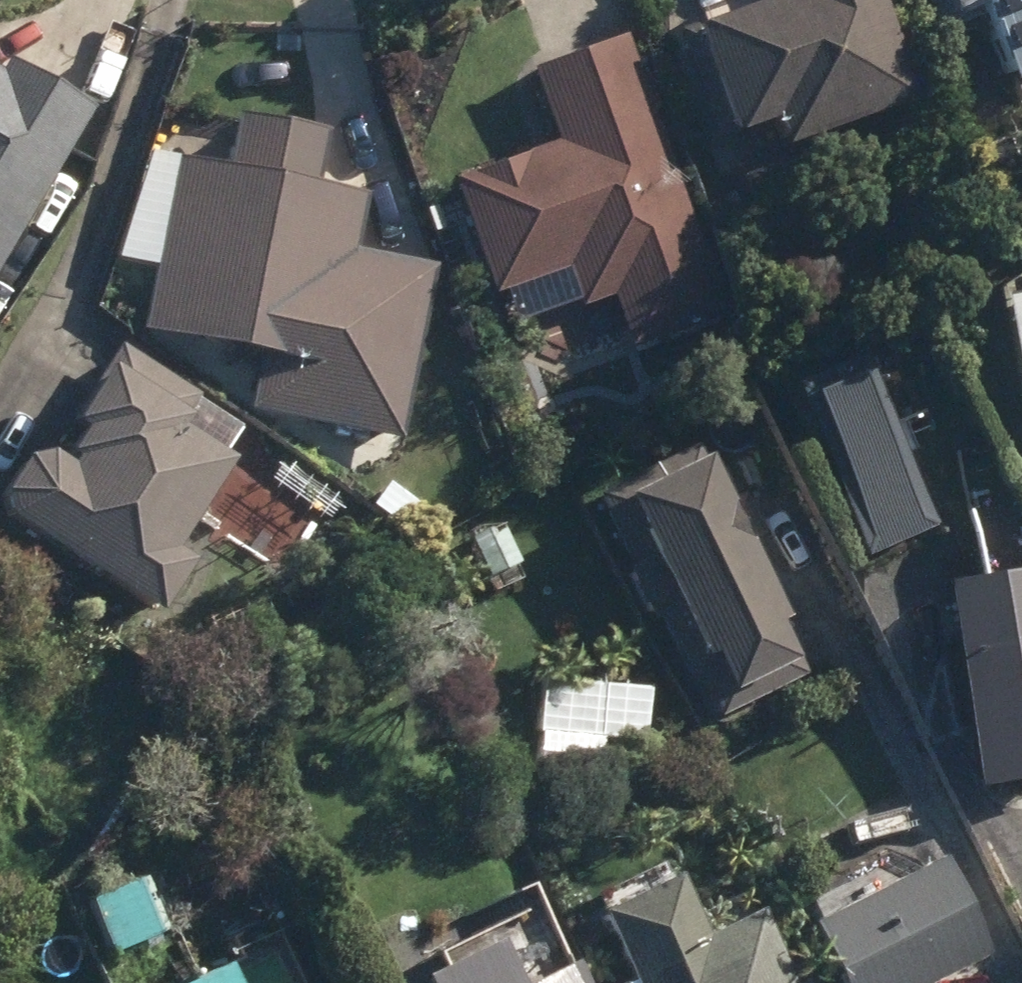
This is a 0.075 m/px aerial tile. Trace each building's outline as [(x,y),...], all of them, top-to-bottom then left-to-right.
[(753,10),(694,30),(693,27),(673,34),(710,138),(728,131),(731,140),(769,127),(778,151),(783,148),(913,103),(877,0),(749,0),(753,10)] [(986,14),(1013,82),(1021,79),(1021,0),(925,0),(938,32),(986,14)] [(614,298),(630,347),(719,314),(624,39),(531,71),(557,146),(453,182),(493,297),(567,272),(580,309),(614,298)] [(92,111),(7,61),(0,72),(0,265),(92,111)] [(248,408),(399,439),(434,268),(353,252),(364,197),(316,188),(327,136),(237,118),(226,171),(175,162),(140,331),(259,357),(248,408)] [(731,172),(741,199),(793,181),(783,153),(731,172)] [(1018,384),(1021,384),(1021,296),(1002,300),(1018,384)] [(69,425),(79,431),(56,469),(43,461),(20,462),(0,495),(0,509),(2,521),(152,617),(184,566),(169,555),(226,464),(177,432),(199,399),(117,347),(69,425)] [(743,547),(696,450),(688,453),(589,501),(649,625),(656,621),(688,688),(699,684),(715,717),(799,677),(775,627),(782,625),(774,608),(744,547),(743,547)] [(368,510),(392,528),(406,507),(381,491),(368,510)] [(510,564),(492,529),(465,544),(481,578),(510,564)] [(976,789),(1021,781),(1021,575),(941,589),(976,789)] [(836,982),(938,982),(988,958),(941,864),(809,930),(836,982)] [(734,899),(689,920),(673,886),(672,883),(663,887),(602,916),(597,919),(600,923),(627,981),(623,982),(789,982),(757,914),(745,920),(734,899)] [(88,906),(110,956),(155,937),(133,886),(88,906)] [(418,982),(515,982),(495,944),(418,982)]
